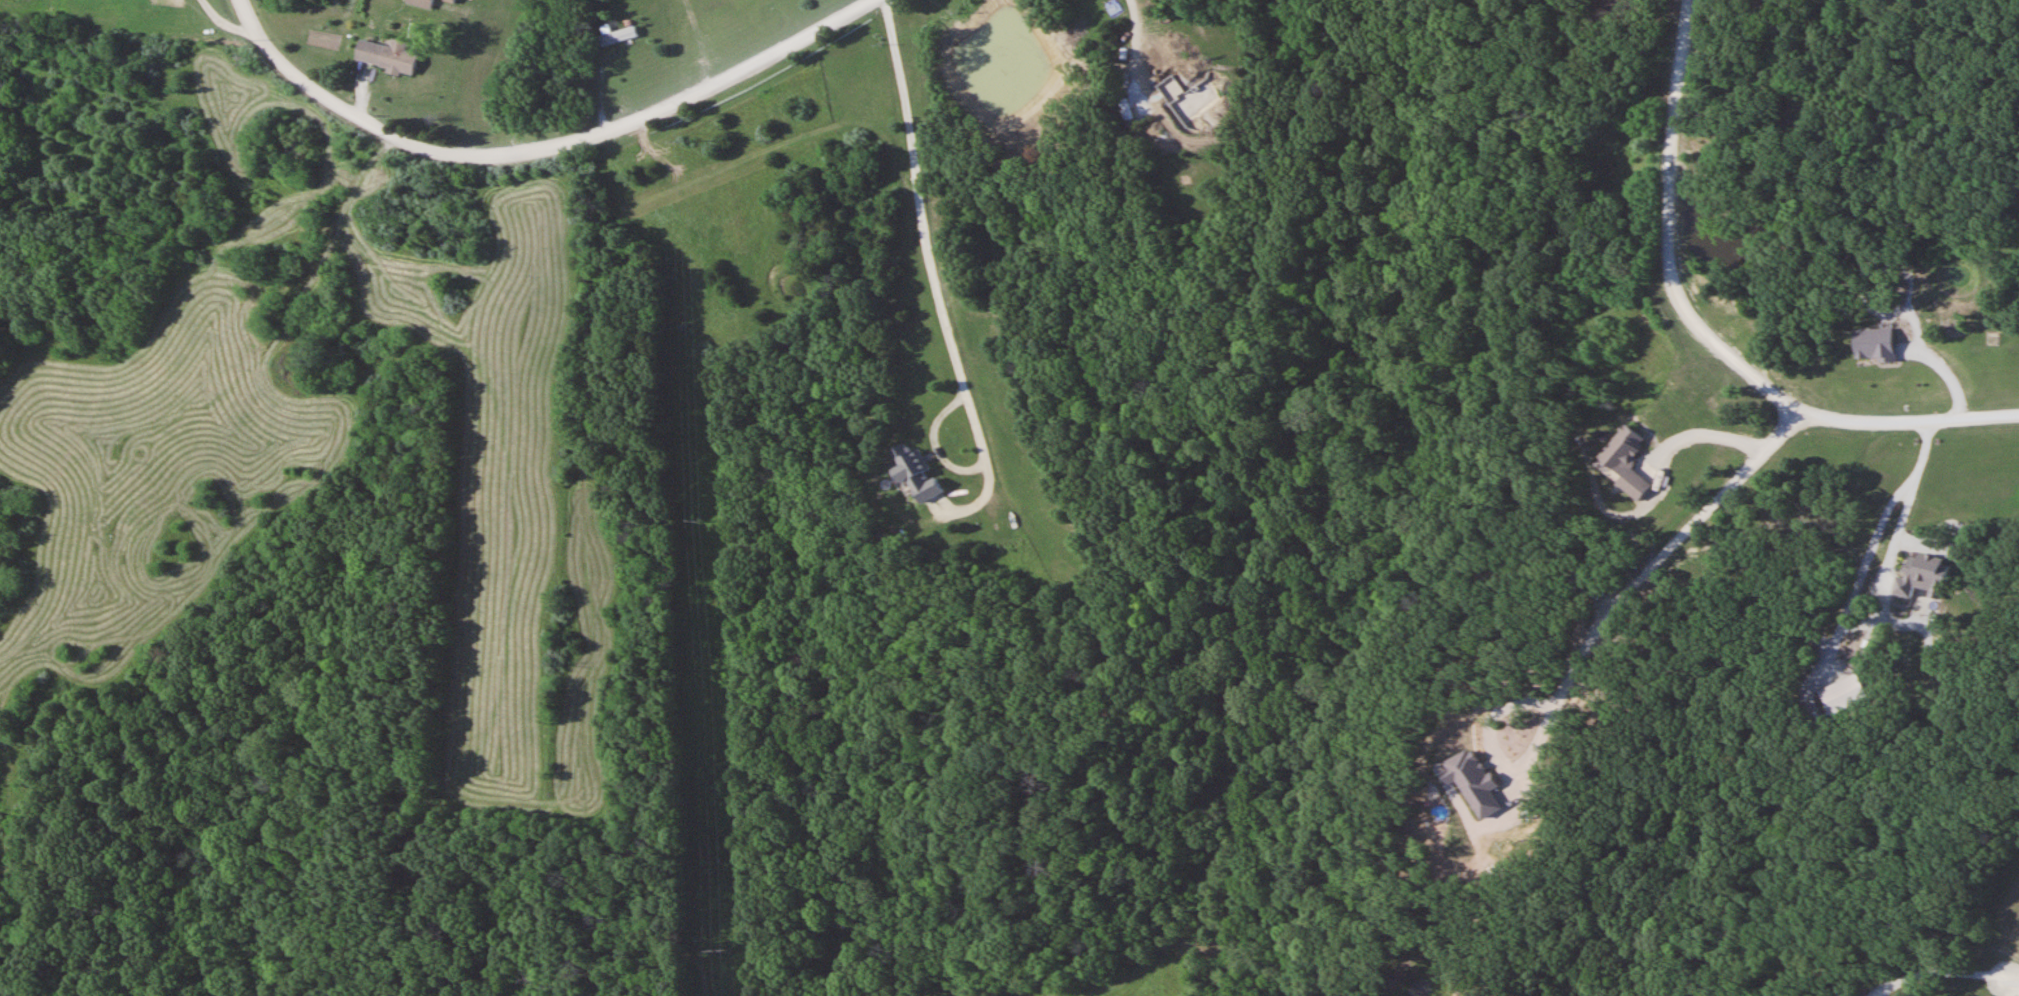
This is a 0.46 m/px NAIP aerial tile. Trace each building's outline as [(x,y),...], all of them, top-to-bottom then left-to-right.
[(427,11),(432,0),(404,0),(404,1),(427,11)] [(612,31),(611,25),(602,26),(605,45),(639,40),(637,27),(612,31)] [(360,39),(355,62),(412,75),(417,53),(404,50),(406,42),(391,38),(389,46),(360,39)] [(1205,77),(1184,91),(1172,73),(1156,83),(1181,123),(1218,98),(1205,77)] [(1631,467),(1650,442),(1628,424),(1600,461),(1622,478),(1618,483),(1642,502),(1655,485),(1631,467)] [(912,479),(924,503),(946,493),(924,446),(915,451),(911,443),(896,450),(904,467),(897,470),(903,483),(912,479)] [(1946,600),(1954,561),(1913,553),(1908,578),(1900,577),(1896,595),(1916,598),(1918,586),(1934,589),(1933,597),(1946,600)] [(1825,689),(1835,715),(1873,700),(1863,674),(1825,689)]
